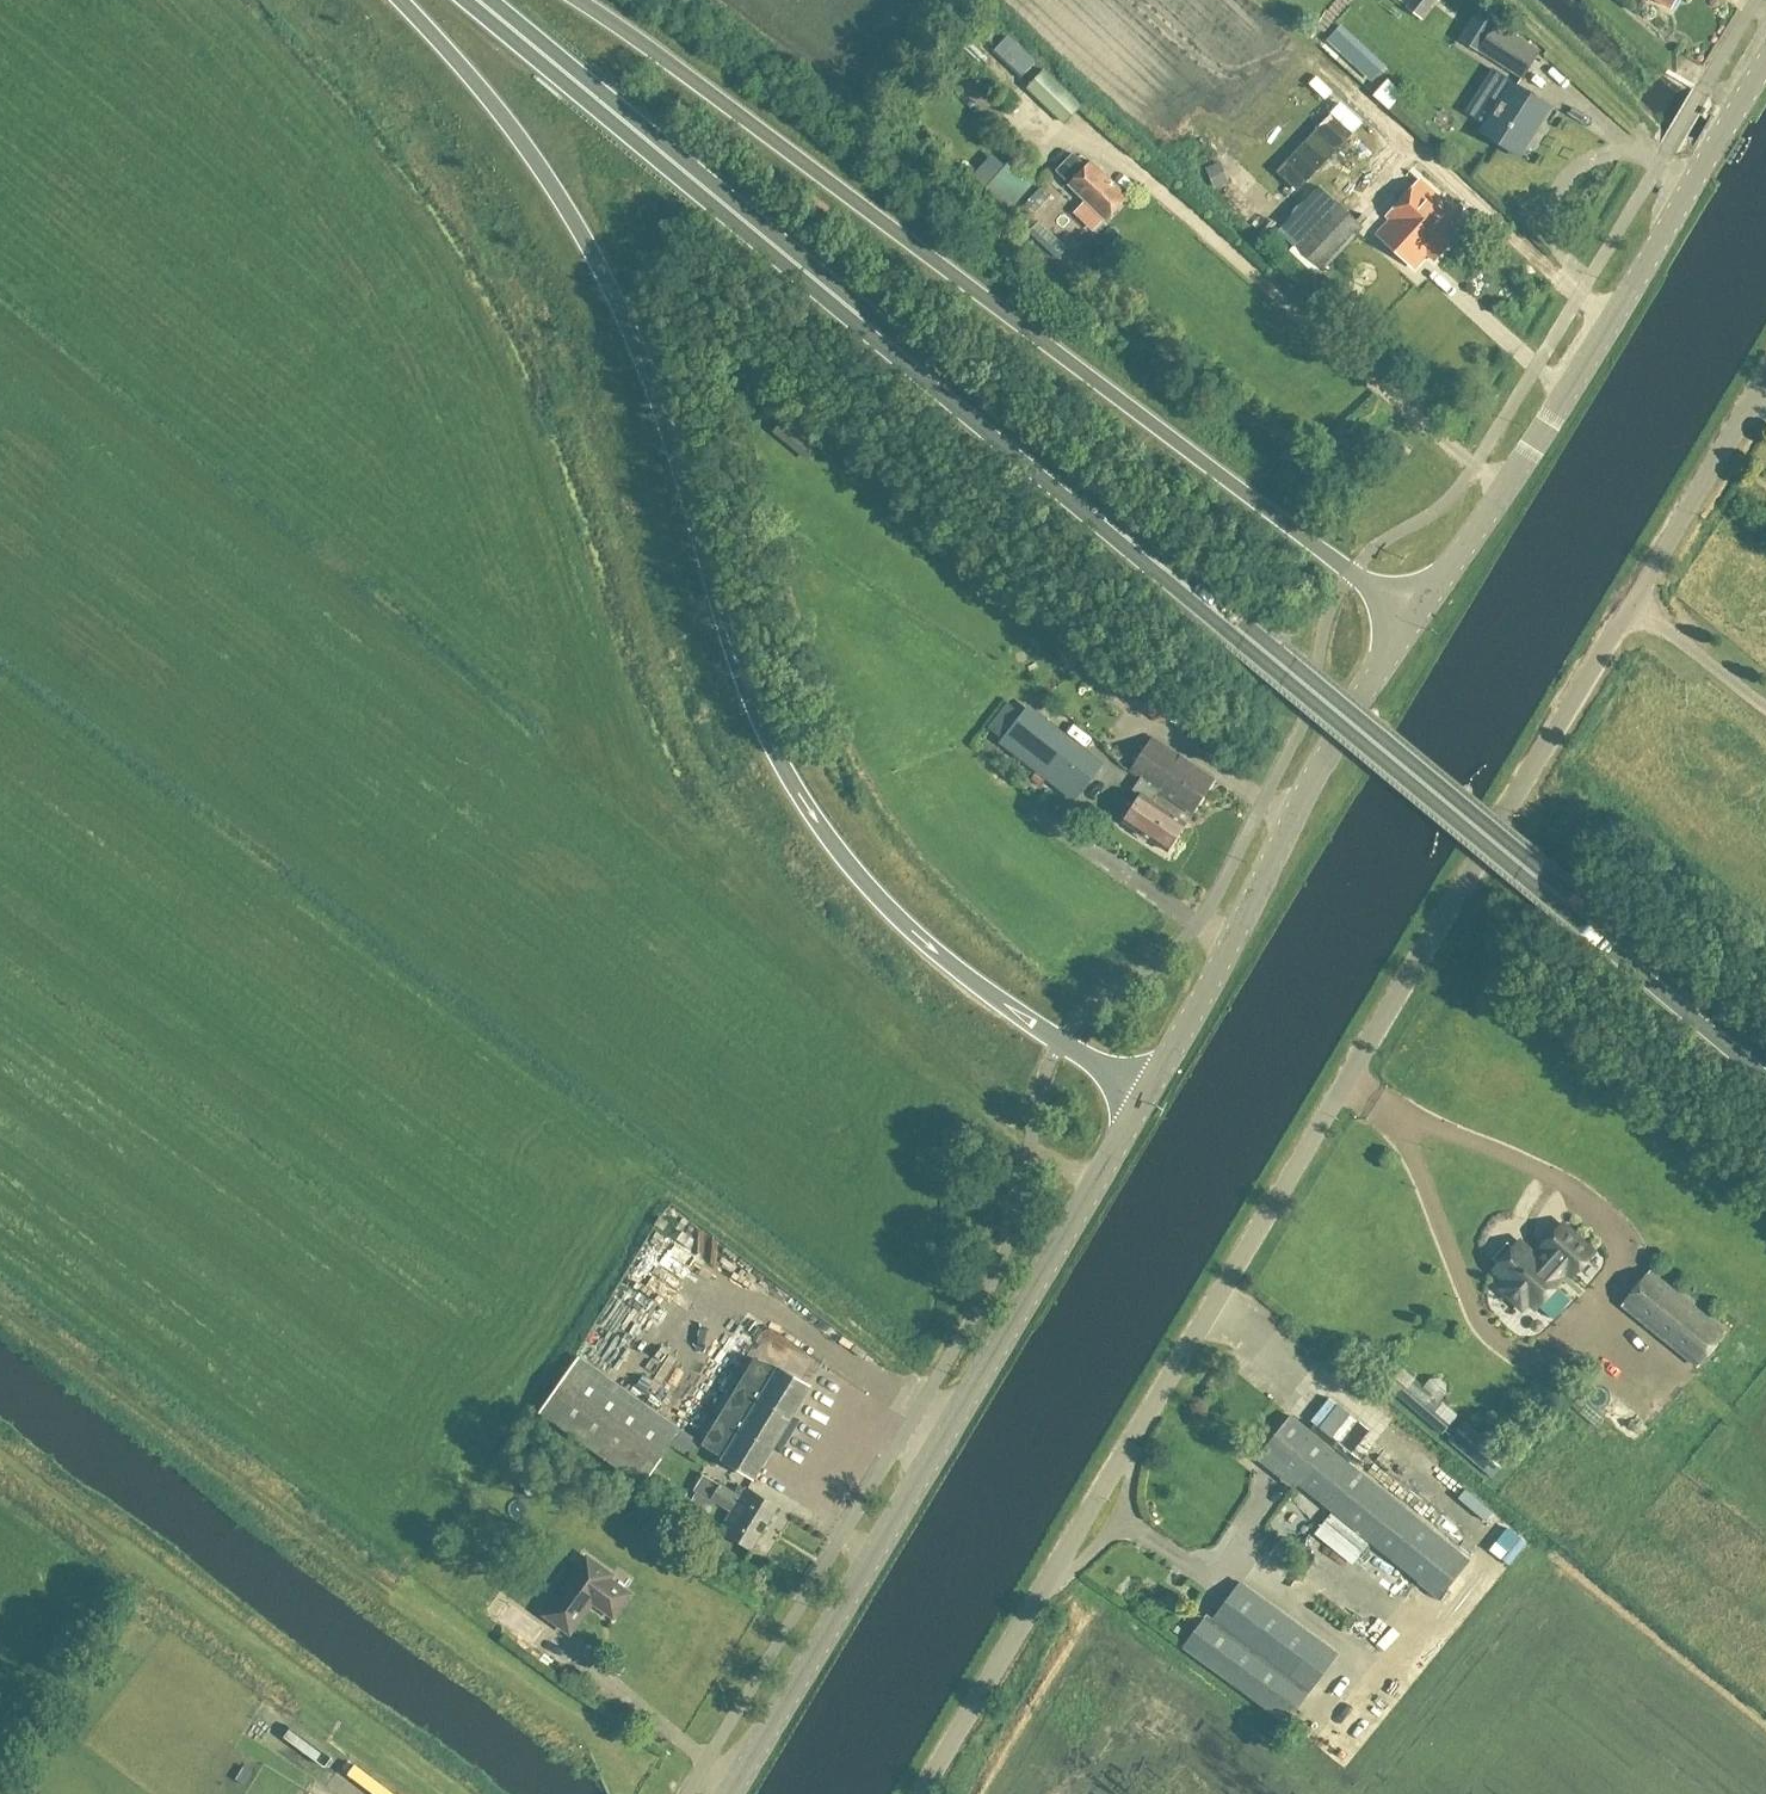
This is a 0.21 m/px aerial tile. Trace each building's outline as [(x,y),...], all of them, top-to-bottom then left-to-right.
[(1403,4),(1422,19),(1438,0),(1406,0),(1403,4)] [(1496,25),(1477,12),(1460,39),(1480,51),(1496,25)] [(1539,52),(1496,25),(1480,51),(1523,78),(1539,52)] [(1083,106),(1061,84),(1046,68),(1031,83),(1045,98),(1068,122),(1083,106)] [(1512,81),(1480,130),(1521,156),(1552,107),(1512,81)] [(1017,153),(978,195),(1002,216),(1040,175),(1017,153)] [(1106,218),(1128,195),(1092,160),(1086,166),(1074,154),(1058,171),(1070,184),(1071,184),(1106,218)] [(1387,216),(1436,260),(1469,224),(1421,180),(1387,216)] [(1321,271),(1364,228),(1337,201),(1295,244),(1321,271)] [(1000,741),(1074,799),(1103,761),(1029,704),(1000,741)] [(1159,791),(1193,814),(1216,781),(1154,739),(1132,771),(1143,778),(1134,791),(1141,796),(1123,822),(1167,852),(1186,824),(1152,801),(1159,791)] [(664,1229),(669,1222),(660,1216),(656,1224),(664,1229)] [(1537,1308),(1562,1280),(1560,1277),(1566,1270),(1573,1276),(1595,1252),(1563,1223),(1541,1247),(1547,1252),(1540,1260),(1520,1241),(1514,1247),(1508,1243),(1495,1258),(1500,1262),(1494,1269),(1510,1284),(1504,1291),(1519,1305),(1525,1298),(1537,1308)] [(1650,1271),(1623,1304),(1697,1365),(1724,1332),(1650,1271)] [(683,1429),(581,1355),(541,1411),(643,1484),(683,1429)] [(724,1460),(755,1479),(775,1446),(784,1446),(793,1431),(789,1425),(810,1388),(779,1368),(777,1372),(757,1359),(705,1445),(725,1458),(724,1460)] [(1447,1424),(1456,1413),(1443,1402),(1434,1413),(1447,1424)] [(1328,1418),(1319,1411),(1310,1422),(1348,1453),(1357,1442),(1350,1436),(1360,1425),(1337,1406),(1328,1418)] [(1434,1595),(1466,1555),(1296,1417),(1263,1458),(1288,1478),(1289,1477),(1434,1595)] [(721,1485),(722,1484),(704,1473),(694,1490),(712,1499),(712,1498),(731,1511),(721,1526),(754,1548),(779,1510),(739,1484),(733,1493),(721,1485)] [(571,1632),(593,1602),(614,1617),(631,1594),(610,1578),(613,1574),(587,1556),(546,1614),(571,1632)] [(1337,1659),(1240,1585),(1214,1621),(1208,1617),(1183,1649),(1282,1723),(1287,1727),(1337,1659)] [(534,1643),(545,1627),(509,1602),(497,1617),(534,1643)]
